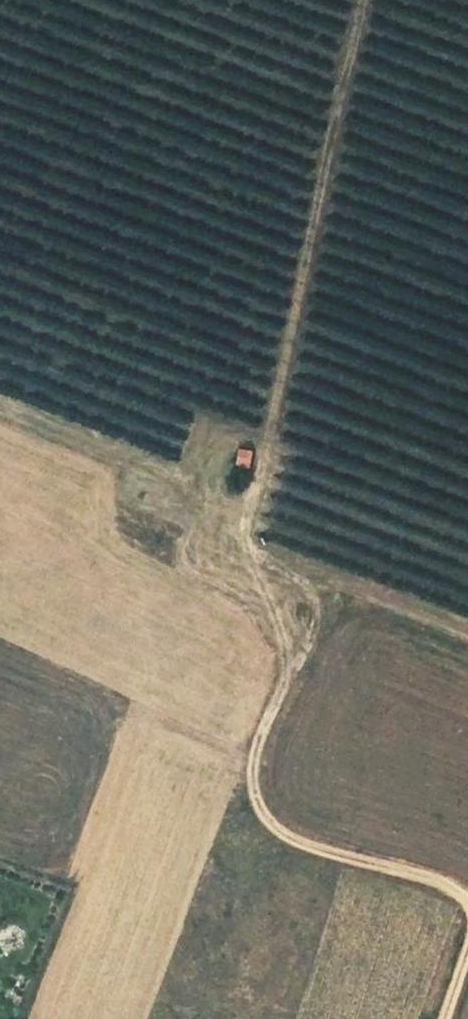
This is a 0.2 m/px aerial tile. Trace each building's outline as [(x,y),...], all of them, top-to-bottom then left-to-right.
[(258,461),(260,446),(246,443),(243,459),(258,461)]
